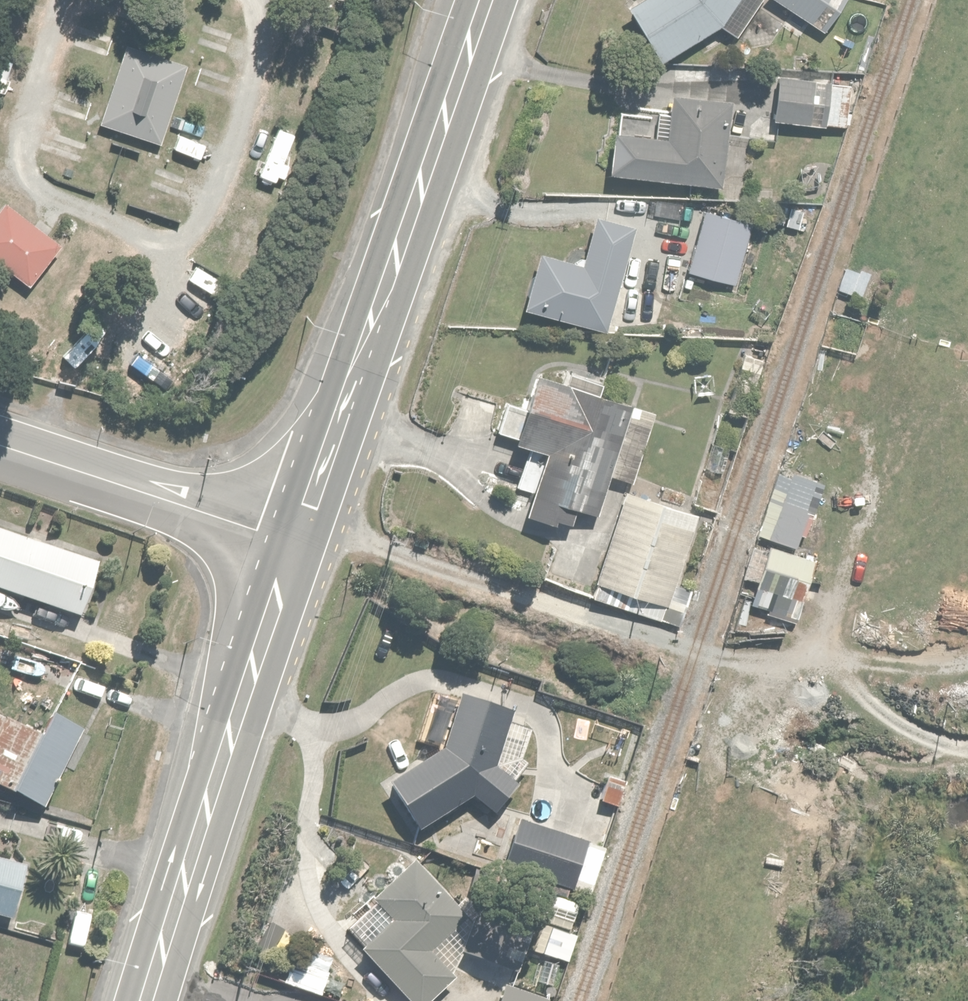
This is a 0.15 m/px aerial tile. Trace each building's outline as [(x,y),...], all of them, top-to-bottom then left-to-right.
[(628,8),(662,63),(723,25),(738,0),(643,0),(628,8)] [(791,14),(782,28),(796,37),(806,21),(825,34),(848,0),(770,0),(791,14)] [(186,70),(129,51),(104,124),(162,143),(186,70)] [(776,122),(812,124),(848,126),(849,100),(854,100),(855,73),(830,72),(830,78),(778,76),(776,122)] [(655,138),(616,133),(610,175),(719,190),(731,102),(674,93),(671,114),(658,112),(655,138)] [(753,221),(706,209),(690,274),(736,286),(753,221)] [(5,210),(0,218),(0,267),(33,289),(61,247),(5,210)] [(585,265),(544,253),(527,310),(604,332),(636,225),(600,215),(585,265)] [(766,359),(742,353),(727,410),(751,416),(766,359)] [(534,492),(528,513),(575,528),(580,510),(600,516),(633,407),(537,377),(518,441),(532,446),(519,488),(534,492)] [(697,515),(626,493),(594,596),(665,618),(697,515)] [(0,532),(0,589),(87,617),(103,565),(0,532)] [(815,563),(771,549),(754,605),(798,619),(815,563)] [(518,716),(460,700),(444,750),(388,784),(416,831),(473,798),(497,819),(520,792),(500,774),(518,716)] [(0,717),(0,783),(10,788),(35,733),(0,717)] [(85,734),(53,718),(16,793),(48,809),(85,734)] [(588,843),(520,824),(507,872),(574,891),(588,843)] [(13,923),(29,867),(0,859),(0,920),(13,923)] [(371,904),(390,924),(360,951),(406,1000),(425,1000),(470,960),(465,954),(445,932),(463,915),(415,863),(371,904)] [(512,936),(479,921),(465,954),(498,969),(512,936)] [(579,940),(552,931),(543,957),(570,966),(579,940)] [(506,989),(502,1000),(546,1000),(506,989)]
